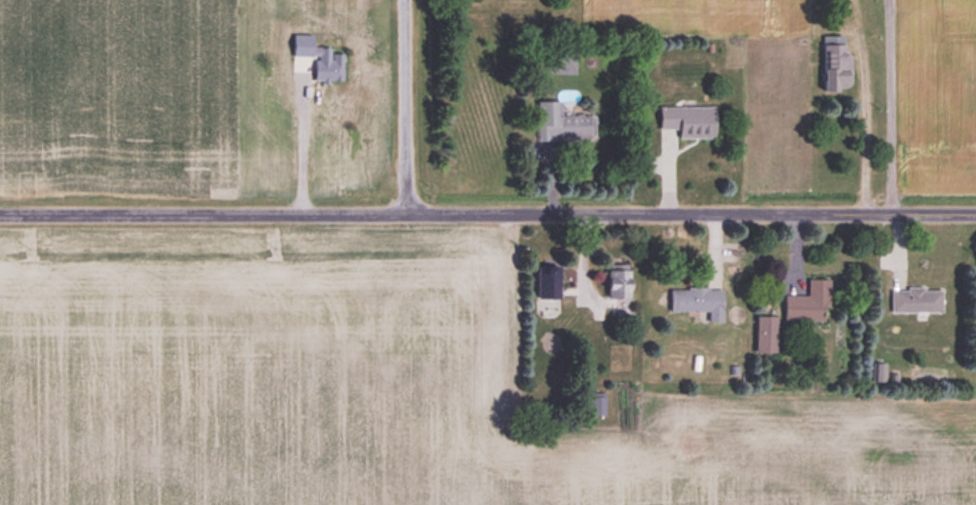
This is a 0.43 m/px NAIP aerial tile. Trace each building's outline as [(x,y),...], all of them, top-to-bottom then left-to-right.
[(849,54),(842,54),(842,35),(821,35),(822,92),(835,91),(835,86),(850,86),(849,54)] [(536,101),(537,141),(591,141),(591,115),(560,115),(560,101),(536,101)] [(712,137),(712,106),(657,106),(657,129),(676,129),(676,137),(712,137)] [(627,298),(627,266),(605,266),(605,298),(627,298)] [(557,298),(557,267),(534,267),(534,298),(557,298)] [(827,279),(807,279),(807,296),(783,296),(783,320),(826,321),(827,279)] [(708,311),(708,323),(721,323),(721,288),(668,288),(668,311),(708,311)] [(890,288),(890,312),(940,312),(940,288),(890,288)] [(755,317),(755,353),(775,353),(775,317),(755,317)] [(874,364),(874,381),(885,381),(885,364),(874,364)] [(602,413),(602,394),(588,394),(588,413),(602,413)]
